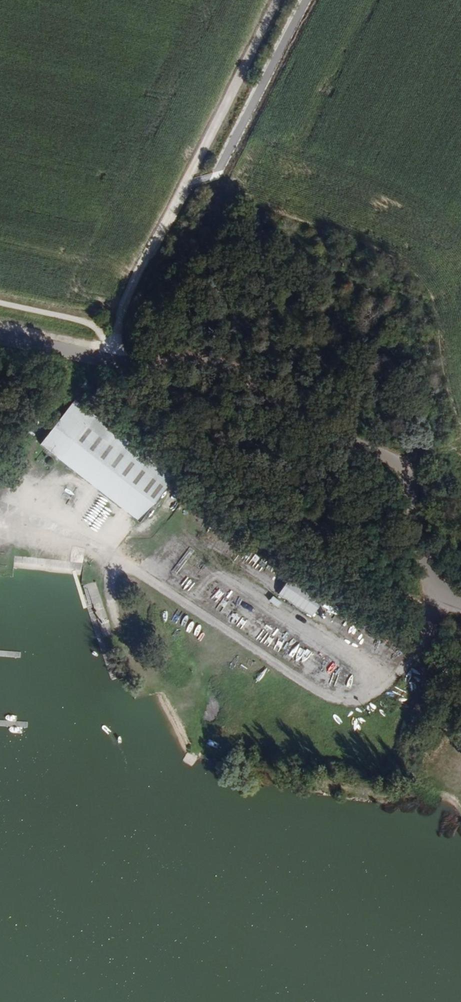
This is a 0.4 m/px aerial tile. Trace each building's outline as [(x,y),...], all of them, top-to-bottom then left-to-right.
[(70,401),(38,443),(139,520),(171,478),(70,401)] [(164,440),(145,427),(137,439),(157,453),(164,440)]
